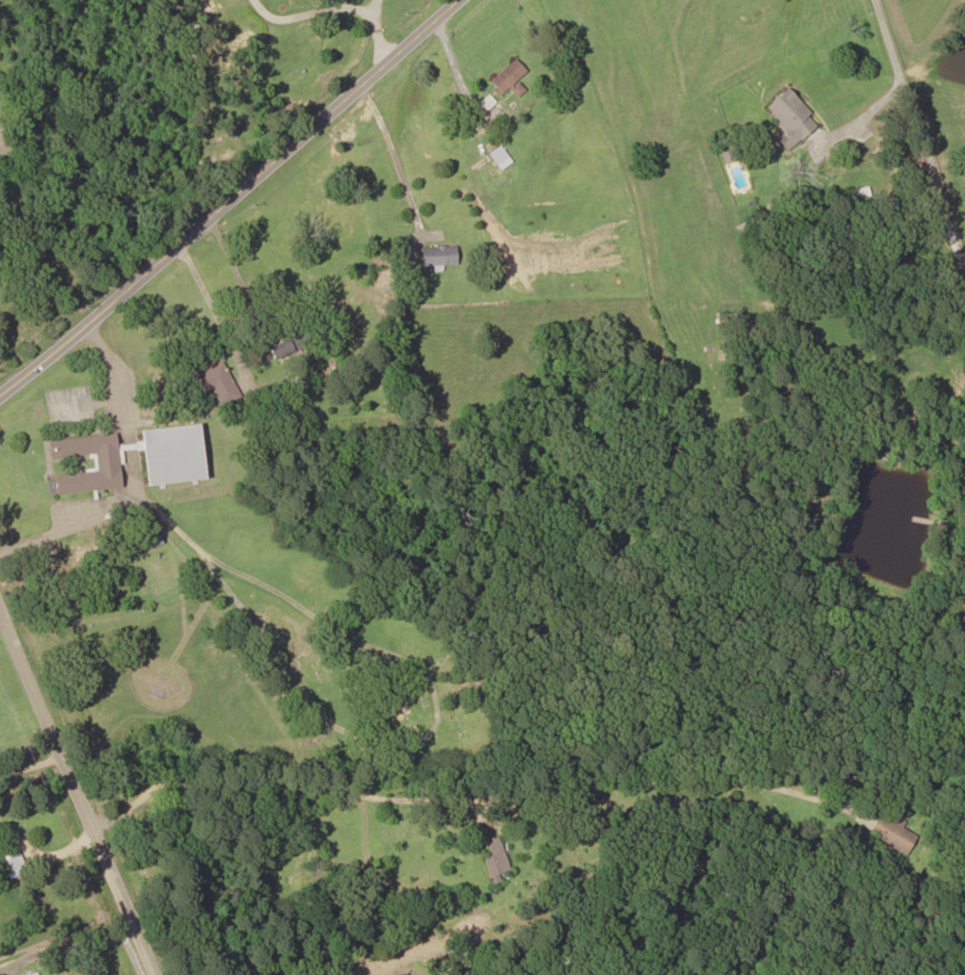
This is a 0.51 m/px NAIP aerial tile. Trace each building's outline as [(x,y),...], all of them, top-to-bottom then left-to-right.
[(499,96),(509,88),(515,98),(524,91),(516,79),(525,72),(516,59),(487,79),(499,96)] [(764,107),(785,131),(776,139),(786,151),(817,123),(786,88),(764,107)] [(499,185),(495,173),(488,176),(493,188),(499,185)] [(455,263),(455,245),(420,245),(420,263),(455,263)] [(279,357),(315,340),(308,325),(272,342),(279,357)] [(190,376),(200,396),(214,390),(221,405),(238,396),(222,361),(190,376)] [(139,428),(144,484),(203,478),(198,422),(139,428)] [(120,487),(115,433),(48,439),(49,457),(93,453),(94,470),(53,474),(55,493),(120,487)] [(916,835),(900,827),(901,825),(879,813),(867,834),(905,854),(916,835)] [(491,883),(499,880),(496,873),(508,869),(496,835),(485,839),(491,855),(482,858),(491,883)] [(25,869),(14,849),(0,856),(0,872),(4,880),(25,869)]
